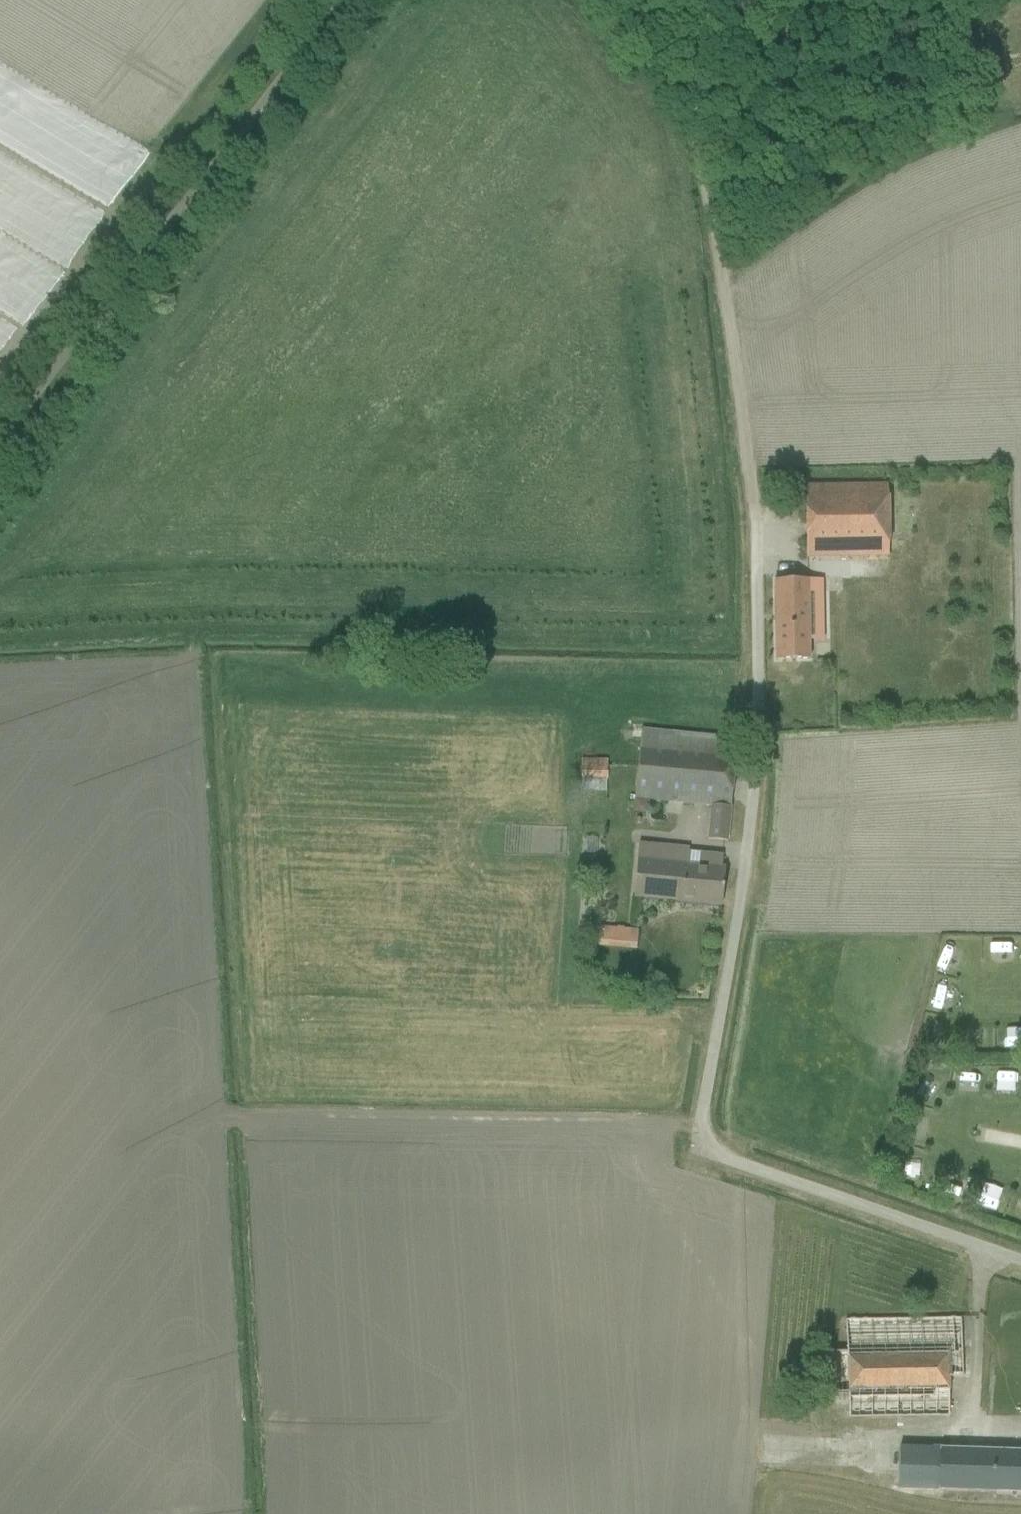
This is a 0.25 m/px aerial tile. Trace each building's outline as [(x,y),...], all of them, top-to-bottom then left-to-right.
[(806,557),(826,556),(888,555),(886,485),(825,487),(805,487),(806,557)] [(808,660),(807,580),(773,580),(774,660),(808,660)] [(707,839),(727,841),(736,739),(642,730),(640,742),(639,742),(633,799),(710,806),(707,839)] [(606,790),(606,780),(607,766),(579,766),(580,779),(583,779),(583,789),(606,790)] [(633,896),(721,905),(724,869),(720,868),(722,856),(688,852),(688,848),(638,842),(633,896)] [(635,931),(598,928),(597,945),(634,949),(635,931)] [(989,943),(992,964),(1014,961),(1011,940),(989,943)] [(1000,1090),(1014,1089),(1013,1074),(999,1075),(1000,1090)] [(818,1353),(818,1393),(847,1393),(847,1419),(948,1416),(948,1377),(960,1377),(959,1318),(844,1320),(845,1352),(818,1353)] [(1020,1492),(1020,1440),(940,1438),(940,1450),(898,1449),(897,1469),(896,1488),(1020,1492)]
